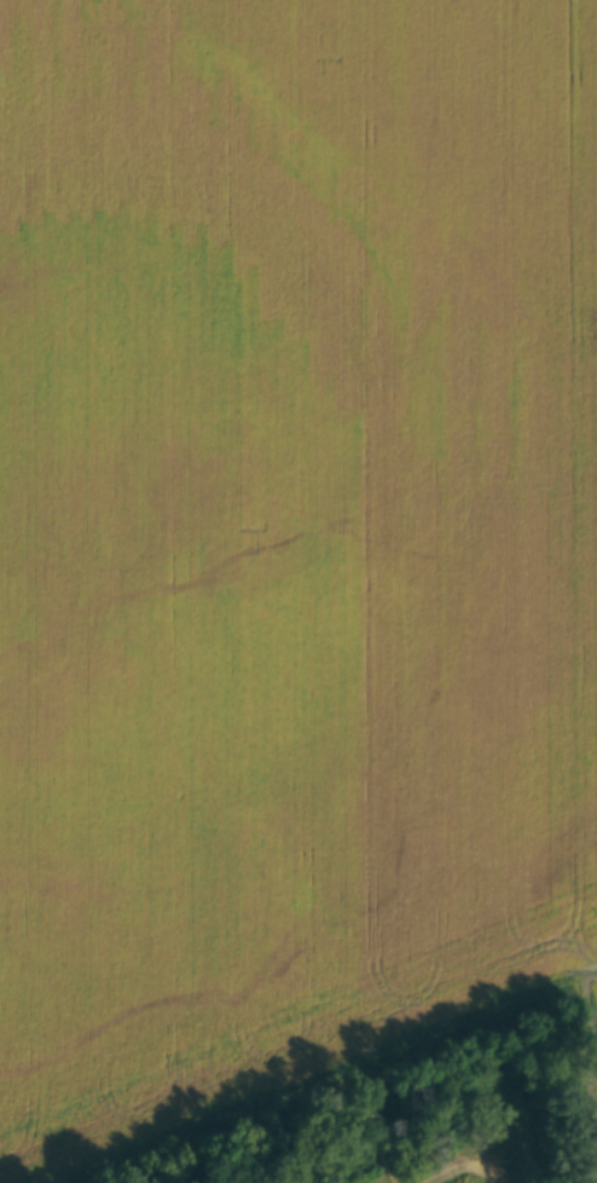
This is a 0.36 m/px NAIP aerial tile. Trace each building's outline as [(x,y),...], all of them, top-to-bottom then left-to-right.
[(518,1166),(508,1144),(477,1157),(487,1180),(518,1166)]
